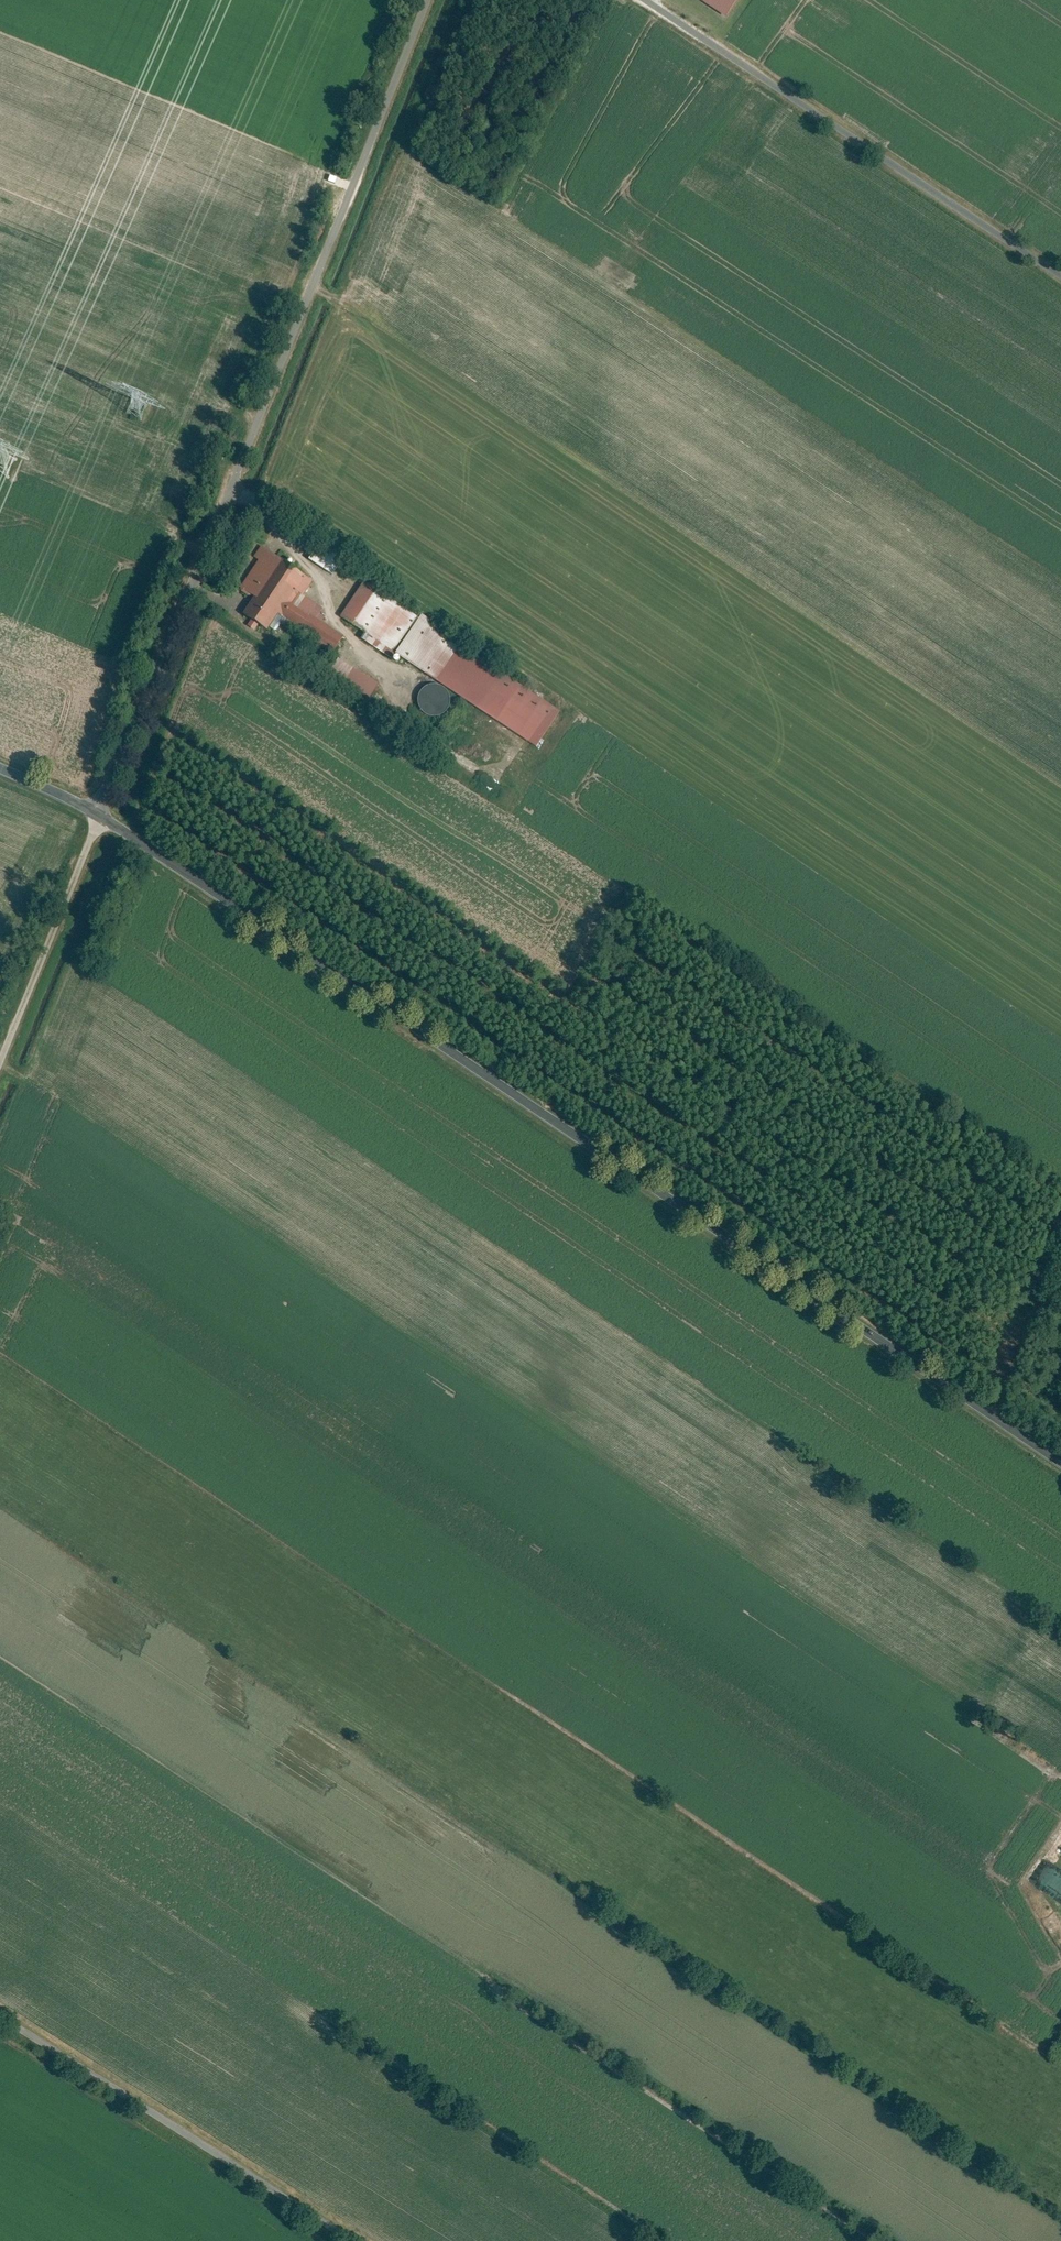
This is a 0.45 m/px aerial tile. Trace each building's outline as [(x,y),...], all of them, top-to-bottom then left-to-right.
[(725,15),(734,0),(699,0),(725,15)] [(347,553),(323,536),(308,557),(332,574),(347,553)] [(314,579),(261,544),(253,556),(258,559),(240,586),(254,596),(243,613),(268,629),(278,615),(333,651),(344,635),(322,621),(325,617),(319,613),(322,607),(303,595),(314,579)] [(419,615),(364,580),(340,616),(365,632),(361,638),(392,657),(395,653),(419,615)] [(421,612),(419,615),(395,653),(536,746),(560,710),(449,637),(452,632),(421,612)] [(337,673),(377,695),(384,682),(344,659),(337,673)]
